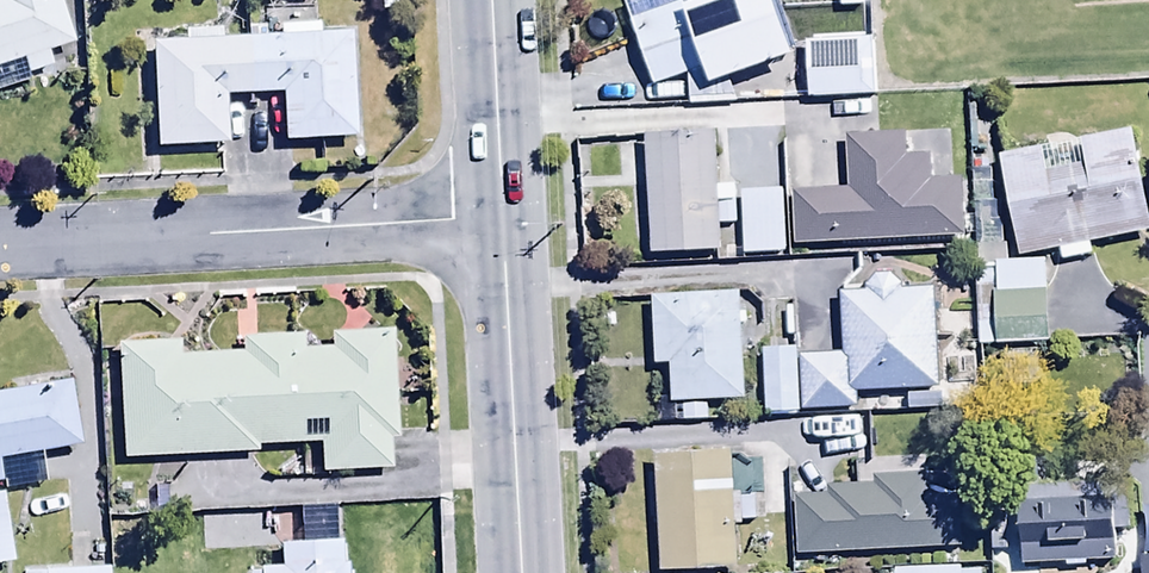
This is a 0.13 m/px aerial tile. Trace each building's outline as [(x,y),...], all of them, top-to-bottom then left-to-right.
[(61,0),(0,0),(0,91),(57,71),(51,55),(77,46),(61,0)] [(799,57),(778,0),(715,0),(704,4),(703,0),(644,0),(625,7),(655,89),(689,76),(690,106),(736,105),(735,81),(799,57)] [(359,140),(353,37),(322,39),(321,28),(281,30),(282,40),(273,41),(273,27),(247,29),(248,42),(223,43),(222,33),(186,35),(187,44),(154,46),(159,151),(231,147),(228,100),(284,97),(286,144),(359,140)] [(809,44),(811,101),(877,99),(875,27),(844,28),(844,43),(809,44)] [(1000,161),(1021,263),(1061,254),(1063,266),(1093,260),(1091,250),(1148,238),(1148,228),(1130,134),(1000,161)] [(792,193),(794,249),(964,242),(961,184),(930,185),(929,162),(909,163),(908,135),(844,137),(846,191),(792,193)] [(715,137),(644,141),(650,259),(721,256),(715,137)] [(786,192),(743,193),(744,257),(786,256),(786,192)] [(1047,345),(1048,265),(996,265),(996,345),(1047,345)] [(841,357),(803,358),(804,413),(859,413),(859,396),(907,395),(907,414),(938,413),(936,293),(902,294),(902,288),(893,280),(875,280),(866,289),(867,296),(840,297),(841,357)] [(742,296),(656,299),(658,369),(674,368),(675,406),(684,405),(684,424),(708,423),(707,404),(745,402),(742,296)] [(119,347),(123,463),(258,458),(258,450),(319,447),(320,477),(391,475),(389,443),(398,443),(394,335),(330,337),(331,353),(304,354),(303,337),(244,340),(244,355),(182,357),(182,345),(119,347)] [(801,415),(800,351),(787,351),(787,342),(764,342),(765,416),(801,415)] [(0,397),(0,487),(5,486),(1,461),(82,448),(72,385),(0,397)] [(655,458),(662,572),(739,572),(732,454),(655,458)] [(798,499),(801,557),(964,549),(961,499),(931,501),(929,475),(878,478),(878,487),(830,489),(830,497),(798,499)] [(1131,487),(1020,488),(1021,567),(1119,566),(1119,540),(1132,540),(1131,487)] [(0,497),(0,569),(16,567),(6,496),(0,497)] [(351,566),(344,567),(343,545),(338,545),(337,509),(300,510),(301,547),(283,548),(283,572),(351,572),(351,566)] [(1139,562),(1139,572),(1148,572),(1148,562),(1139,562)]
